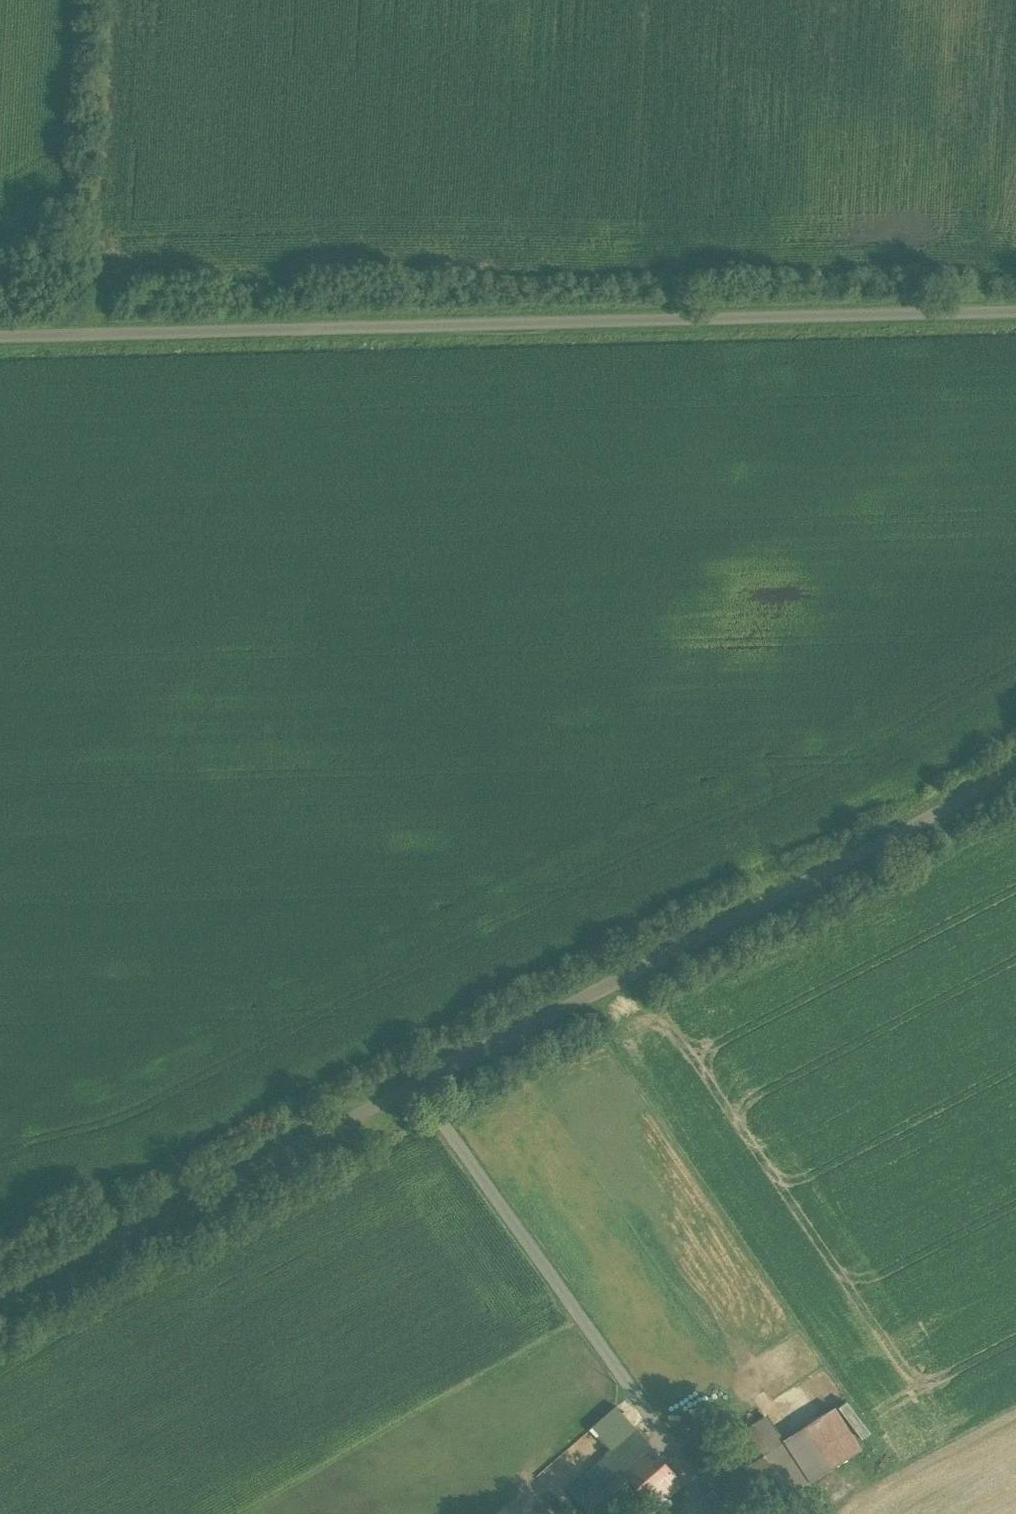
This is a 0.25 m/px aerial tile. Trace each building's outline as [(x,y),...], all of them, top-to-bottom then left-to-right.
[(835,1407),(786,1439),(812,1480),(861,1449),(835,1407)] [(571,1493),(590,1513),(596,1513),(631,1484),(660,1458),(638,1433),(571,1493)] [(660,1458),(631,1484),(644,1499),(673,1473),(660,1458)]
